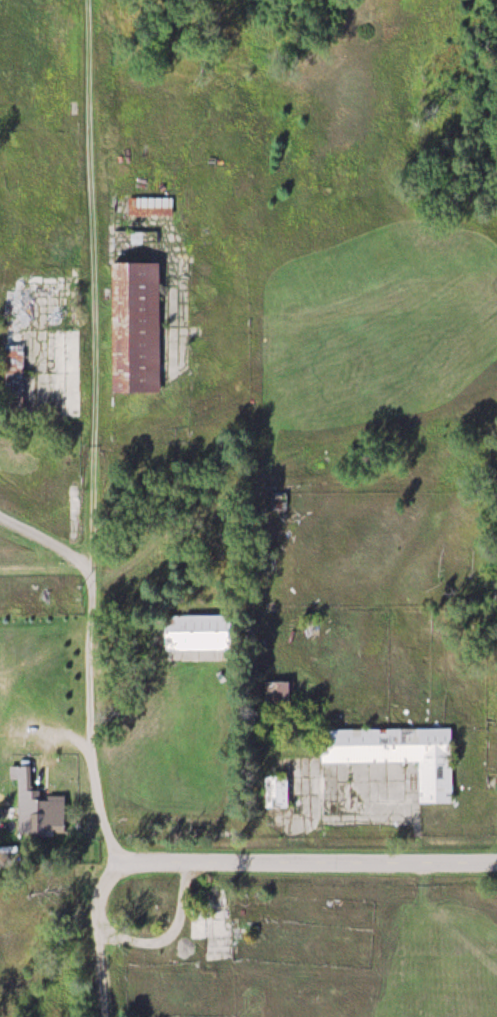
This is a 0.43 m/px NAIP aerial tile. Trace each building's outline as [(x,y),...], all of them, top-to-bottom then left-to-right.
[(131,215),(175,215),(175,197),(131,197),(131,215)] [(164,262),(116,262),(115,392),(163,392),(164,262)] [(67,275),(22,275),(22,292),(7,292),(7,406),(25,406),(26,311),(38,311),(38,294),(67,295),(67,275)] [(63,329),(63,416),(82,416),(82,329),(63,329)] [(273,505),(285,512),(291,502),(279,495),(273,505)] [(168,650),(235,650),(235,614),(168,614),(168,650)] [(268,681),(268,706),(295,706),(295,681),(268,681)] [(423,763),(423,804),(456,803),(456,728),(325,729),(325,763),(423,763)] [(21,835),(67,835),(67,799),(34,799),(34,765),(21,765),(21,835)] [(269,808),(292,808),(292,777),(269,777),(269,808)] [(192,939),(214,939),(214,910),(192,910),(192,939)]
